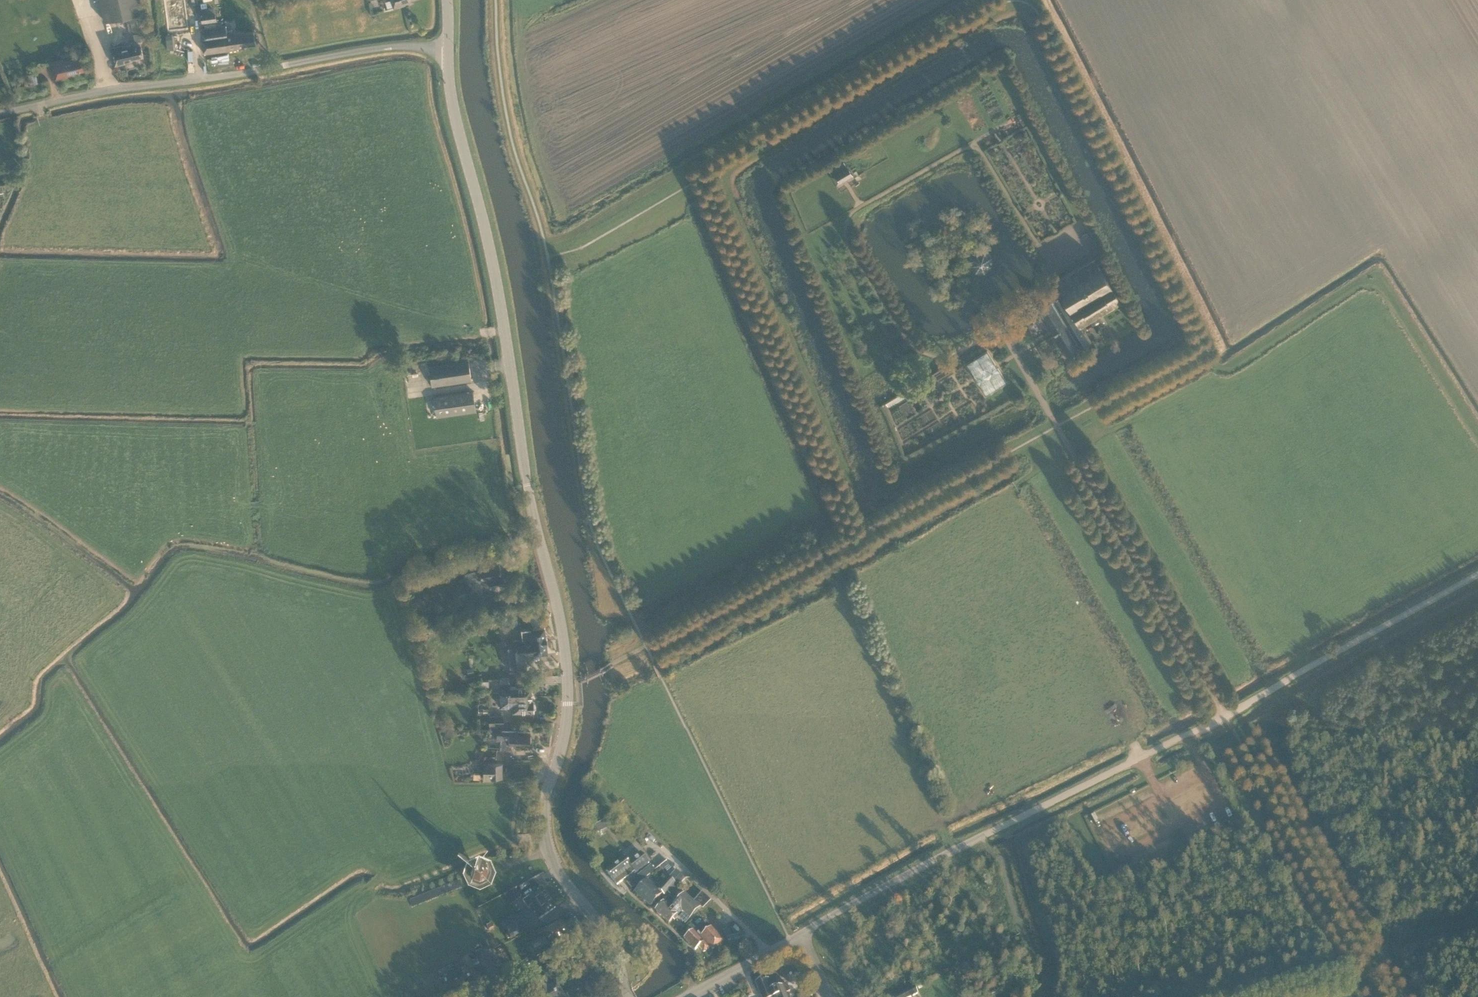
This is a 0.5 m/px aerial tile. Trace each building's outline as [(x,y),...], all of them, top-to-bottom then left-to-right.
[(141,0),(99,0),(104,20),(143,11),(141,0)] [(189,28),(185,0),(164,0),(168,31),(189,28)] [(216,19),(215,10),(201,12),(202,21),(216,19)] [(147,37),(142,14),(130,17),(135,40),(147,37)] [(230,23),(203,27),(205,45),(214,43),(214,41),(232,39),(230,23)] [(143,55),(140,43),(131,45),(131,44),(122,46),(122,44),(111,47),(115,65),(125,62),(125,61),(132,59),(132,58),(143,55)] [(84,69),(82,57),(73,59),(72,57),(63,59),(63,58),(52,61),(55,78),(66,76),(66,75),(73,73),(73,71),(84,69)] [(38,81),(36,71),(33,72),(28,73),(30,83),(38,81)] [(836,184),(853,175),(847,165),(831,175),(836,184)] [(984,249),(980,248),(976,249),(972,251),(970,254),(968,258),(968,263),(970,266),(972,270),(976,272),(980,273),(984,272),(988,270),(991,266),(992,263),(992,258),(991,254),(988,251),(984,249)] [(1038,307),(1067,355),(1089,342),(1080,326),(1120,302),(1094,258),(1053,283),(1060,293),(1038,307)] [(1006,381),(987,350),(966,363),(985,394),(1006,381)] [(471,379),(468,360),(429,365),(431,385),(471,379)] [(476,410),(473,390),(433,396),(436,416),(476,410)] [(902,391),(886,400),(889,406),(905,397),(902,391)] [(531,627),(521,629),(522,637),(506,639),(510,670),(526,668),(524,653),(534,652),(547,651),(544,625),(531,627)] [(510,682),(499,682),(499,691),(510,691),(510,696),(523,695),(531,695),(531,685),(510,685),(510,682)] [(533,699),(533,698),(531,698),(531,695),(523,695),(510,696),(510,691),(499,691),(500,706),(513,705),(513,709),(533,709),(533,707),(535,705),(535,701),(533,699)] [(489,715),(489,725),(503,725),(503,714),(489,715)] [(509,730),(497,729),(496,737),(500,738),(500,749),(497,748),(496,754),(496,757),(510,758),(510,749),(508,749),(509,743),(529,744),(529,739),(530,739),(531,735),(530,735),(530,731),(509,729),(509,730)] [(483,762),(483,778),(490,778),(490,776),(502,776),(501,762),(483,762)] [(597,818),(591,822),(598,834),(604,831),(597,818)] [(617,885),(635,872),(636,873),(649,863),(641,853),(628,863),(624,858),(606,871),(617,885)] [(650,865),(632,879),(637,885),(655,871),(650,865)] [(480,872),(480,871),(478,871),(478,872),(473,874),(471,875),(472,875),(470,881),(469,881),(470,882),(472,887),(472,888),(474,889),(479,890),(479,891),(481,891),(481,890),(486,888),(487,887),(487,886),(489,881),(489,879),(488,879),(486,875),(486,874),(485,873),(480,872)] [(668,893),(669,894),(677,886),(669,878),(658,890),(647,879),(635,892),(651,907),(662,894),(664,897),(668,893)] [(537,921),(549,913),(555,908),(541,889),(523,902),(530,911),(505,922),(512,939),(541,926),(537,921)] [(700,907),(684,893),(676,903),(669,897),(666,900),(666,901),(664,903),(663,903),(655,912),(669,924),(675,917),(677,918),(685,925),(700,907)] [(541,932),(553,954),(578,940),(577,937),(582,934),(574,919),(563,926),(560,921),(541,932)] [(691,924),(685,930),(689,934),(693,931),(695,929),(691,924)] [(713,950),(723,942),(707,924),(698,932),(698,933),(701,937),(700,939),(709,949),(710,947),(713,950)] [(709,949),(700,939),(701,937),(698,933),(698,932),(695,929),(689,934),(684,938),(695,951),(699,948),(704,953),(709,949)] [(723,933),(727,938),(732,934),(728,929),(723,933)] [(772,988),(769,979),(761,982),(760,980),(754,982),(760,996),(786,996),(785,993),(788,991),(785,983),(772,988)] [(457,996),(463,996),(469,994),(465,987),(455,991),(457,996)] [(914,987),(894,996),(913,996),(918,995),(914,987)] [(998,988),(989,992),(991,996),(1000,996),(1002,996),(998,988)]
